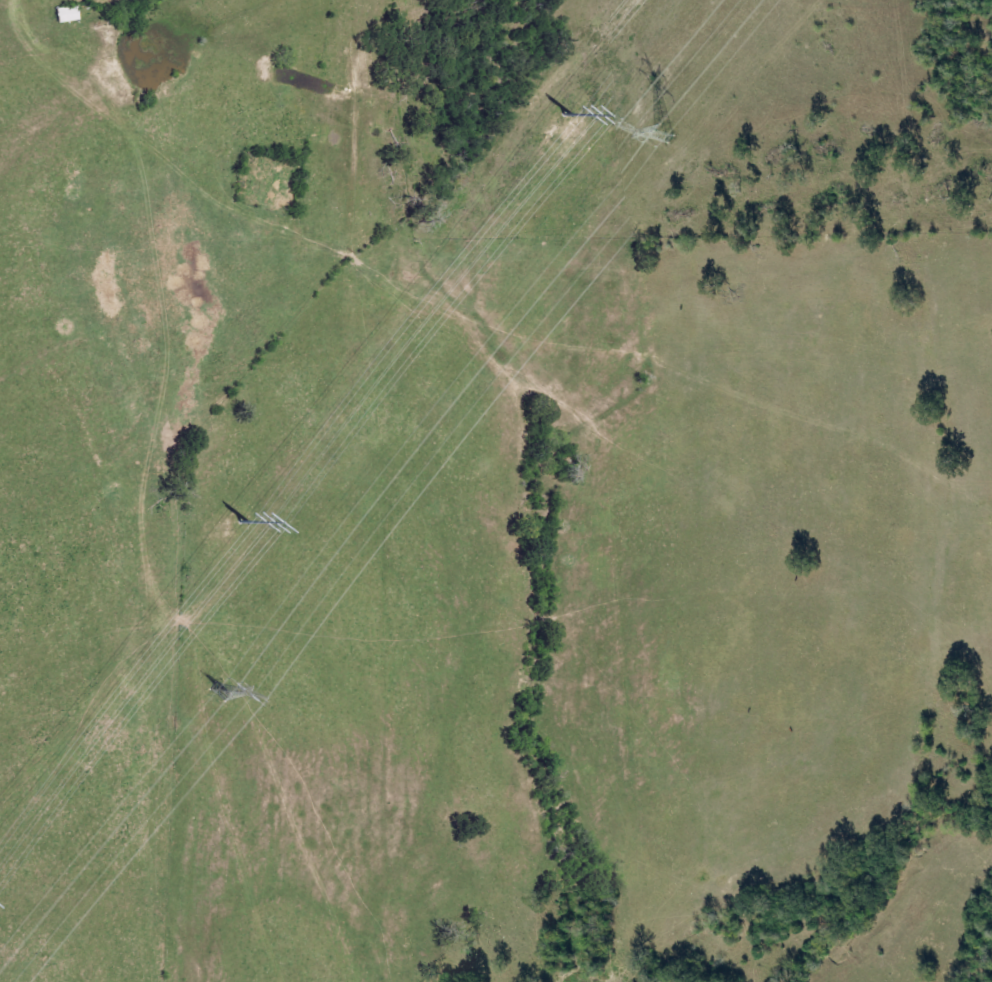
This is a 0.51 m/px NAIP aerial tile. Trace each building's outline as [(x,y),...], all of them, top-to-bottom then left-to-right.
[(57,24),(78,21),(76,6),(55,9),(57,24)]
